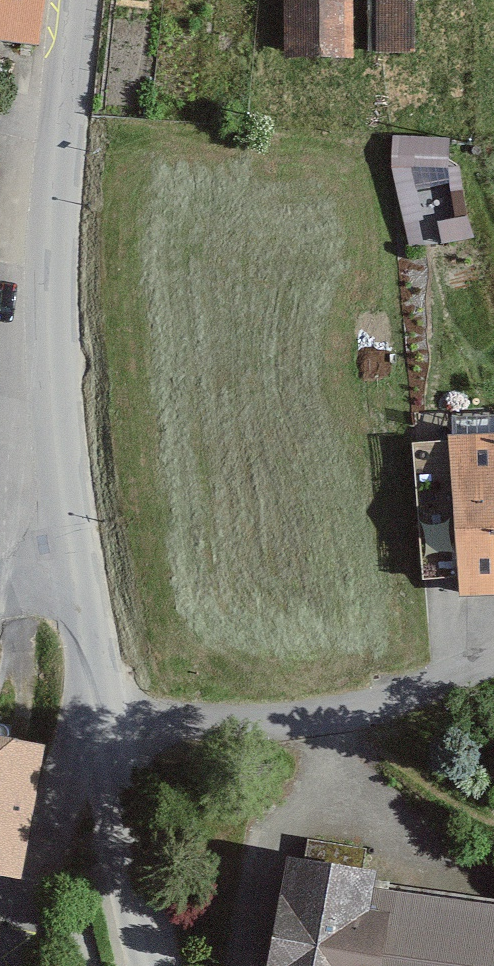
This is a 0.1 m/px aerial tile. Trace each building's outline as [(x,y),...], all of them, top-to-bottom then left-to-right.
[(42,0),(0,0),(0,44),(37,47),(42,0)] [(345,0),(279,0),(279,60),(345,60),(345,0)] [(403,1),(374,1),(374,55),(404,54),(403,1)] [(401,160),(452,164),(454,133),(403,130),(401,160)] [(450,440),(453,593),(493,592),(493,439),(450,440)] [(39,748),(0,742),(0,882),(15,885),(39,748)] [(290,863),(273,965),(493,965),(493,909),(372,890),(374,876),(290,863)]
